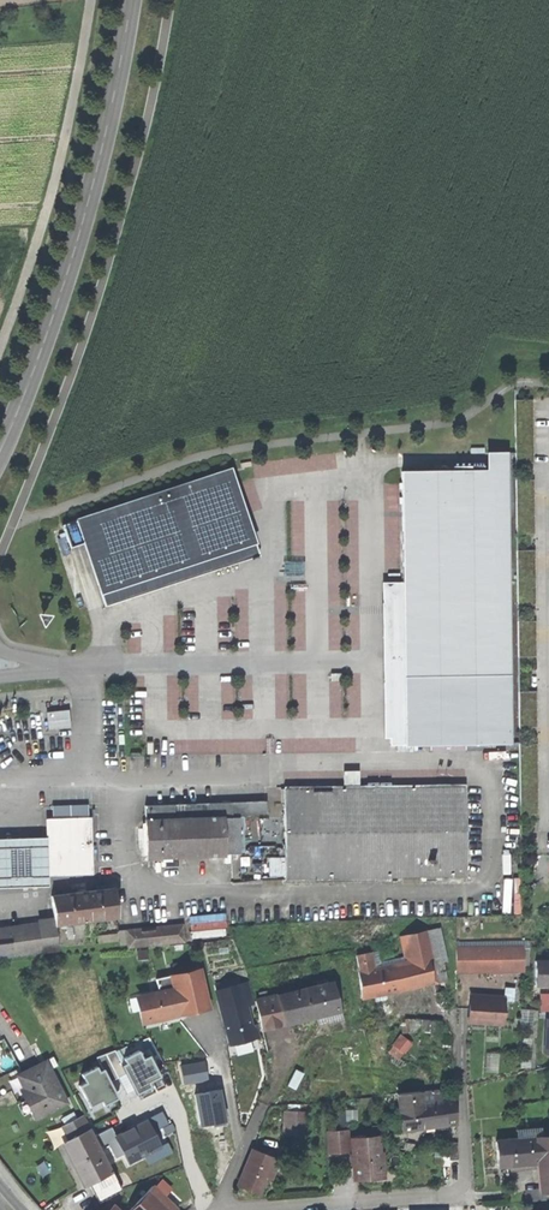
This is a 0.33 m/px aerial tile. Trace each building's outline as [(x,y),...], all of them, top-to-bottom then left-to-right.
[(381,584),(383,743),(505,741),(502,453),(480,454),(480,470),(401,471),(401,483),(402,584),(381,584)] [(233,489),(227,471),(72,521),(98,601),(123,593),(253,552),(233,489)] [(533,529),(533,519),(518,519),(518,529),(533,529)] [(533,566),(533,547),(517,547),(517,566),(533,566)] [(519,688),(520,703),(534,702),(533,688),(519,688)] [(45,708),(47,726),(69,724),(67,706),(45,708)] [(341,773),(341,787),(357,786),(357,772),(341,773)] [(461,838),(459,783),(357,786),(341,787),(295,788),(283,789),(286,877),(462,873),(461,838)] [(218,852),(216,814),(141,819),(144,857),(218,852)] [(90,818),(46,819),(47,839),(48,877),(92,875),(90,818)] [(47,839),(0,840),(0,888),(48,886),(48,877),(47,839)] [(53,924),(117,916),(114,889),(50,896),(53,924)] [(226,930),(225,909),(189,912),(190,933),(226,930)] [(52,924),(37,925),(40,950),(55,949),(52,924)] [(0,929),(0,955),(40,950),(37,925),(0,929)] [(183,925),(125,931),(127,950),(185,944),(183,925)] [(426,931),(400,937),(406,964),(375,971),(371,953),(355,956),(359,974),(357,974),(362,998),(411,988),(437,982),(432,958),(426,931)] [(523,946),(456,948),(456,976),(524,974),(523,946)] [(534,961),(535,989),(548,988),(548,960),(534,961)] [(201,969),(168,976),(171,988),(135,996),(142,1024),(177,1016),(186,1014),(210,1009),(201,969)] [(276,995),(254,1000),(261,1031),(283,1026),(340,1012),(332,981),(276,995)] [(247,983),(213,992),(228,1046),(259,1037),(256,1026),(253,1026),(248,1007),(253,1005),(247,983)] [(539,989),(539,1008),(548,1008),(548,989),(539,989)] [(504,998),(468,995),(466,1024),(503,1027),(504,998)] [(544,1014),(541,1049),(548,1050),(548,1014),(544,1014)] [(141,1052),(87,1074),(90,1082),(88,1083),(102,1117),(130,1106),(124,1092),(152,1080),(141,1052)] [(35,1119),(68,1102),(56,1080),(51,1083),(40,1062),(20,1072),(31,1093),(23,1097),(35,1119)] [(421,1092),(395,1096),(397,1106),(399,1121),(401,1133),(457,1125),(453,1097),(423,1102),(421,1092)] [(304,1112),(282,1112),(282,1136),(304,1136),(304,1112)] [(90,1130),(59,1145),(81,1189),(112,1173),(144,1157),(122,1114),(90,1130)] [(327,1155),(350,1153),(348,1138),(348,1130),(325,1132),(327,1155)] [(382,1135),(348,1138),(350,1153),(352,1181),(385,1178),(382,1135)] [(494,1140),(497,1169),(535,1166),(538,1194),(548,1194),(548,1136),(543,1136),(533,1137),(494,1140)] [(250,1149),(236,1185),(260,1195),(275,1159),(250,1149)] [(122,1209),(177,1209),(178,1209),(152,1186),(150,1189),(145,1185),(122,1209)]
